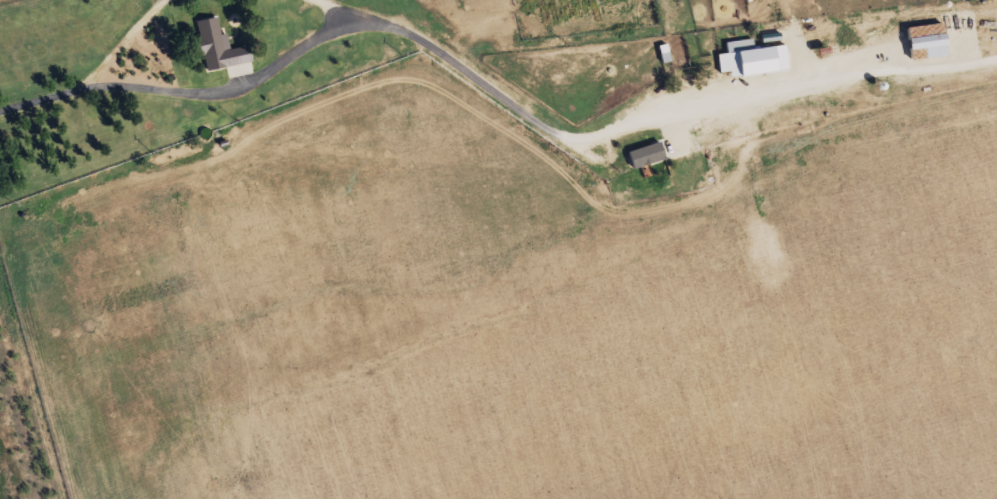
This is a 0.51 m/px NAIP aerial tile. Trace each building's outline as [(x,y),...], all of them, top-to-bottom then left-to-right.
[(227,79),(253,74),(251,64),(253,64),(249,46),(231,50),(228,34),(222,35),(219,18),(196,22),(203,57),(205,57),(208,72),(225,68),(227,79)] [(929,59),(950,56),(945,23),(906,29),(908,39),(912,39),(914,51),(928,49),(929,59)] [(721,73),(731,72),(732,77),(791,70),(788,46),(756,50),(755,42),(728,45),(729,55),(719,56),(721,73)] [(667,159),(661,142),(628,153),(634,170),(667,159)]
